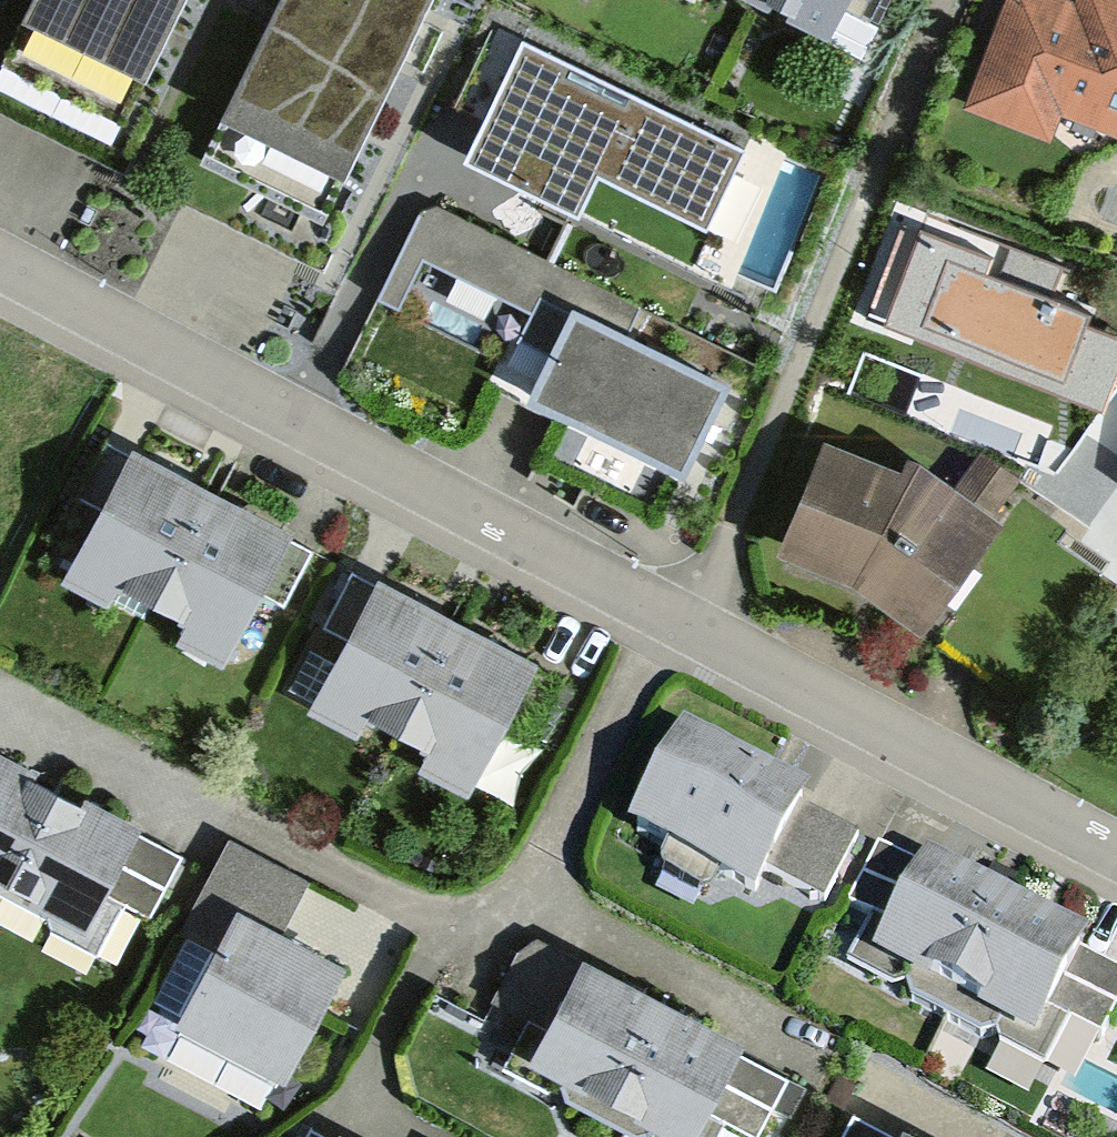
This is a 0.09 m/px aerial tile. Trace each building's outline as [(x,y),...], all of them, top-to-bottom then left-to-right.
[(146,62),(160,33),(177,0),(27,0),(26,3),(146,62)] [(422,0),(281,0),(227,106),(339,163),(356,130),(382,78),(422,0)] [(826,29),(842,0),(770,0),(826,29)] [(1046,124),(1055,99),(1116,121),(1116,0),(1003,0),(969,97),(1046,124)] [(747,141),(525,29),(468,142),(578,197),(599,157),(710,214),(747,141)] [(703,428),(731,372),(572,291),(580,275),(440,203),(421,208),(376,298),(497,359),(514,326),(549,344),(527,386),(684,465),(703,428)] [(920,231),(882,328),(1103,412),(1116,375),(1116,338),(1084,326),(1088,316),(986,277),(993,259),(920,231)] [(957,479),(911,445),(904,456),(823,423),(775,539),(851,570),(861,578),(917,619),(998,510),(989,504),(1014,469),(982,446),(957,479)] [(180,472),(107,435),(80,488),(97,497),(58,574),(110,601),(121,579),(182,610),(171,631),(224,658),(258,591),(284,604),(316,541),(247,505),(180,472)] [(425,602),(356,567),(328,621),(343,629),(307,699),(364,728),(374,708),(430,737),(419,759),(470,785),(504,718),(532,732),(562,672),(492,636),(425,602)] [(755,888),(766,869),(824,898),(858,832),(798,802),(807,784),(779,770),(681,718),(626,820),(755,888)] [(181,852),(131,826),(139,811),(95,788),(33,756),(0,739),(0,886),(48,910),(51,923),(95,948),(124,896),(149,910),(181,852)] [(309,874),(230,833),(188,913),(217,928),(174,1009),(284,1067),(343,956),(303,935),(282,925),(309,874)] [(1047,1066),(1071,1021),(1099,1036),(1116,1003),(1116,966),(1035,923),(975,891),(879,840),(847,901),(870,914),(846,959),(1047,1066)] [(650,1136),(715,1136),(726,1115),(756,1130),(787,1071),(690,1022),(630,991),(529,939),(501,994),(531,1009),(503,1062),(650,1136)] [(855,1108),(839,1136),(908,1136),(855,1108)] [(341,1121),(333,1136),(315,1126),(309,1136),(371,1136),(341,1121)]
